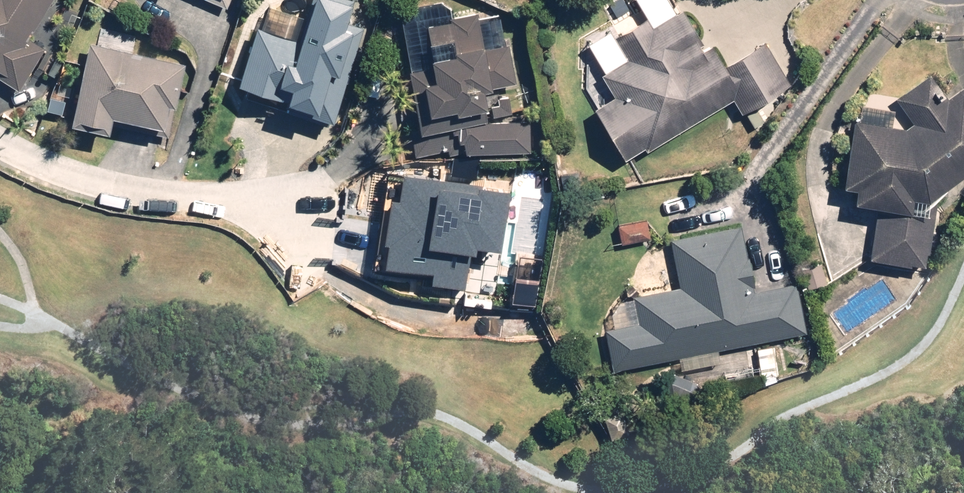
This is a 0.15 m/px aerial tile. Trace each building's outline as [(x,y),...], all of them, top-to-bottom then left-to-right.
[(15,91),(39,51),(26,43),(51,0),(0,0),(0,83),(15,91)] [(229,88),(328,123),(360,32),(347,28),(354,6),(337,0),(311,0),(295,45),(250,29),(229,88)] [(616,98),(593,114),(623,159),(640,148),(644,154),(727,100),(740,119),(787,88),(761,49),(724,73),(708,49),(703,52),(678,15),(656,30),(650,20),(612,45),(625,64),(603,78),(616,98)] [(420,73),(402,74),(409,157),(447,154),(528,154),(527,125),(490,126),(489,98),(507,98),(506,43),(494,43),(493,16),(444,17),(444,27),(420,28),(421,46),(442,45),(442,60),(419,61),(420,73)] [(169,110),(180,68),(84,44),(64,126),(101,135),(104,121),(155,134),(162,108),(169,110)] [(850,123),(835,190),(851,193),(848,206),(874,212),(864,261),(916,272),(926,226),(902,220),(905,205),(922,208),(963,178),(963,90),(963,88),(947,100),(928,74),(892,100),(910,125),(903,130),(850,123)] [(499,184),(394,179),(389,275),(429,277),(430,246),(496,249),(499,184)] [(740,229),(667,240),(675,290),(630,296),(634,323),(601,328),(607,364),(800,334),(792,286),(750,293),(740,229)]
